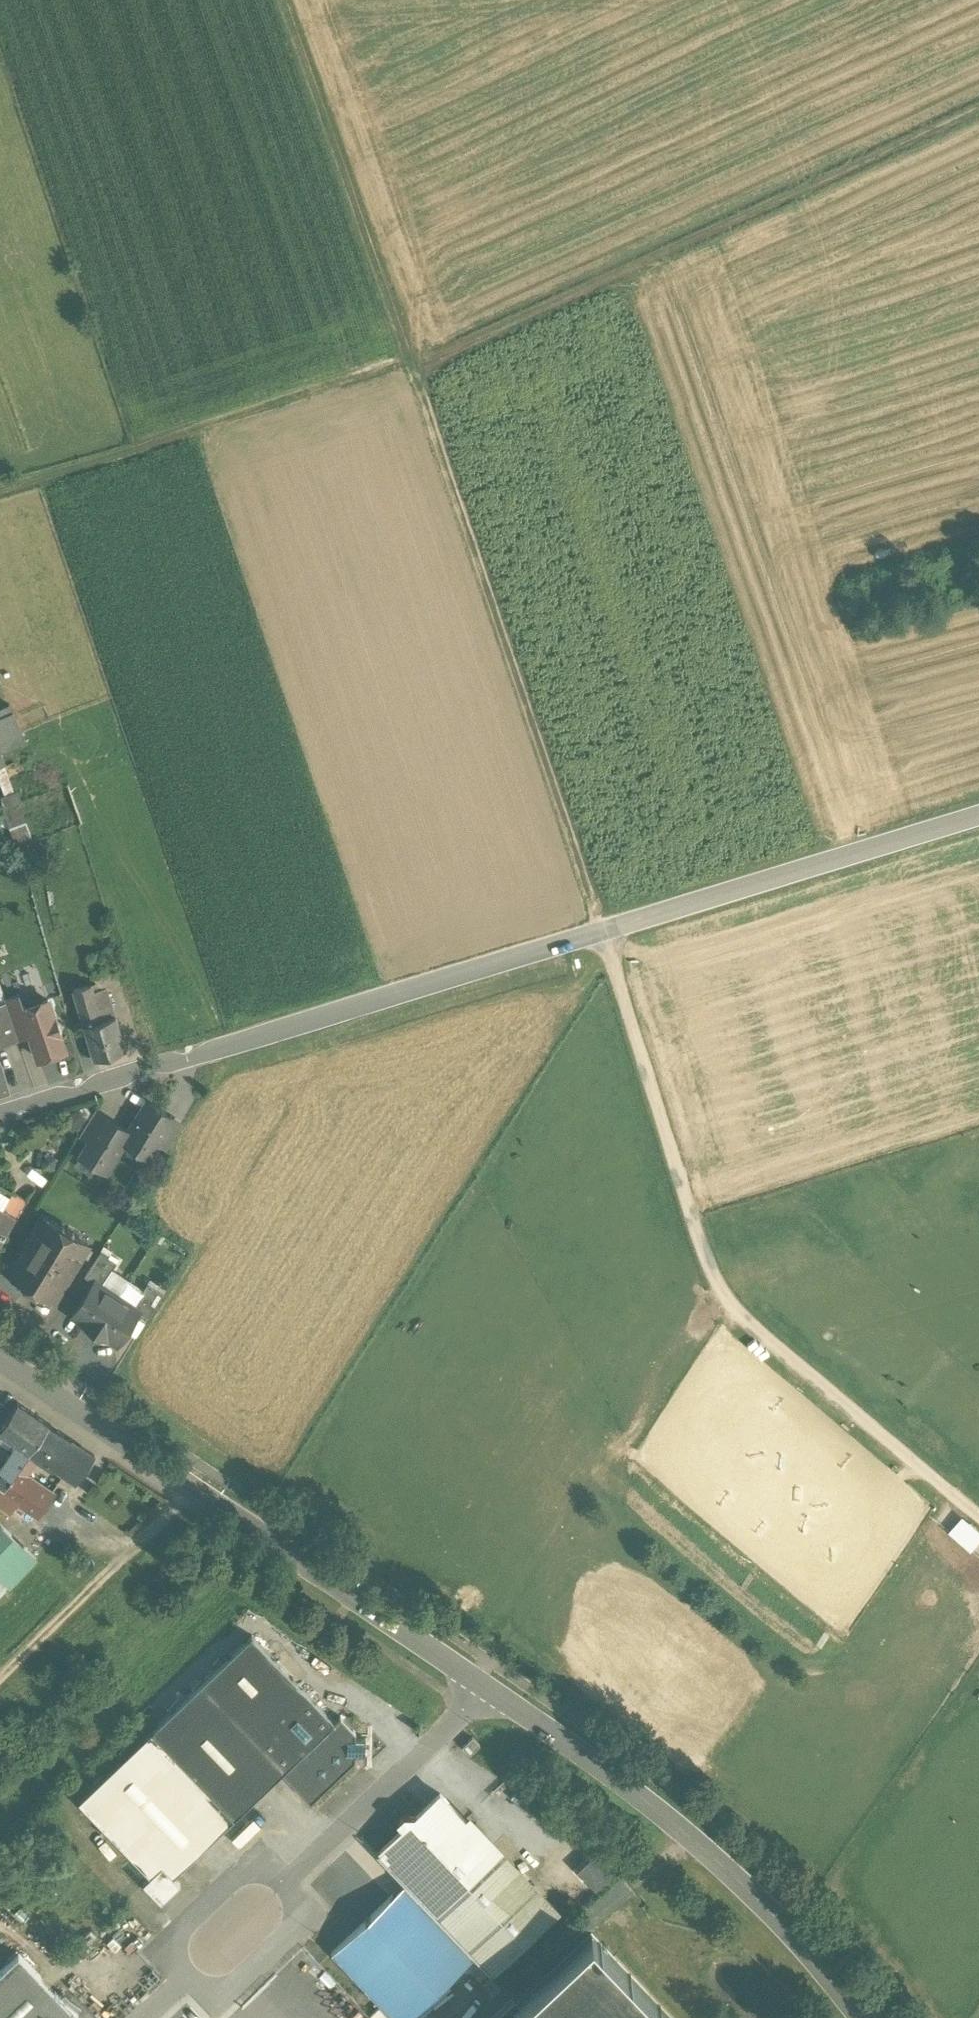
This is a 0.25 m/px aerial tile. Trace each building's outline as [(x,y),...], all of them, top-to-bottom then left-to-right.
[(26,746),(12,708),(0,712),(0,755),(26,746)] [(2,796),(0,797),(0,801),(3,809),(24,801),(20,790),(13,793),(0,756),(0,791),(2,796)] [(98,990),(93,992),(91,985),(73,990),(84,1026),(115,1017),(106,988),(98,990)] [(19,996),(5,1001),(18,1037),(31,1033),(23,1009),(19,996)] [(0,1002),(0,1031),(3,1042),(18,1038),(18,1037),(5,1001),(5,1000),(0,1002)] [(23,1009),(31,1033),(40,1058),(64,1050),(58,1034),(60,1034),(54,1018),(53,1019),(47,1001),(23,1009)] [(84,1026),(83,1026),(93,1060),(126,1051),(116,1017),(115,1017),(84,1026)] [(171,1120),(146,1104),(128,1133),(129,1134),(123,1143),(124,1143),(148,1158),(157,1143),(157,1142),(171,1120)] [(76,1111),(70,1126),(81,1131),(87,1115),(76,1111)] [(105,1119),(94,1113),(80,1135),(91,1142),(105,1119)] [(128,1133),(105,1119),(91,1142),(81,1157),(106,1172),(124,1143),(123,1143),(129,1134),(128,1133)] [(171,1120),(157,1142),(157,1143),(167,1149),(181,1126),(171,1120)] [(0,1209),(0,1244),(16,1218),(0,1209)] [(88,1245),(43,1218),(11,1271),(29,1281),(24,1289),(35,1295),(40,1288),(57,1298),(88,1245)] [(102,1251),(85,1276),(95,1283),(96,1281),(102,1285),(117,1262),(102,1251)] [(95,1283),(74,1315),(96,1329),(118,1295),(102,1285),(96,1281),(95,1283)] [(148,1282),(134,1306),(140,1310),(139,1311),(149,1317),(165,1293),(148,1282)] [(118,1295),(96,1329),(118,1344),(139,1311),(140,1310),(134,1306),(118,1295)] [(17,1403),(0,1428),(0,1432),(18,1445),(29,1452),(48,1424),(17,1403)] [(95,1457),(48,1424),(29,1452),(30,1453),(38,1459),(76,1484),(95,1457)] [(0,1471),(0,1488),(4,1490),(18,1470),(30,1453),(29,1452),(18,1445),(0,1471)] [(30,1453),(18,1470),(26,1476),(38,1459),(30,1453)] [(26,1476),(18,1470),(4,1490),(3,1492),(13,1498),(37,1515),(52,1494),(26,1476)] [(0,1488),(0,1506),(5,1509),(13,1498),(3,1492),(4,1490),(0,1488)] [(947,1530),(969,1550),(978,1539),(978,1531),(962,1515),(947,1530)] [(0,1525),(0,1597),(36,1560),(0,1525)] [(252,1635),(151,1732),(234,1818),(282,1773),(335,1722),(334,1721),(252,1635)] [(335,1722),(282,1773),(310,1803),(355,1760),(355,1754),(365,1754),(365,1738),(355,1738),(355,1732),(340,1716),(334,1721),(335,1722)] [(234,1818),(151,1732),(78,1802),(150,1877),(143,1883),(161,1902),(180,1884),(173,1877),(234,1818)] [(473,1738),(463,1748),(471,1756),(481,1746),(473,1738)] [(465,1821),(465,1820),(440,1794),(416,1817),(404,1817),(398,1823),(404,1829),(379,1853),(378,1852),(376,1854),(405,1884),(474,1956),(475,1957),(490,1973),(493,1970),(493,1971),(554,1913),(465,1821)] [(375,1911),(372,1908),(367,1908),(357,1917),(357,1922),(360,1926),(332,1953),(393,2017),(409,2017),(474,1956),(405,1884),(375,1911)] [(505,2017),(670,2017),(592,1935),(520,2004),(505,2017)] [(0,1971),(0,2017),(75,2017),(78,2015),(19,1953),(0,1971)] [(493,2017),(505,2017),(520,2004),(514,1998),(493,2017)]
